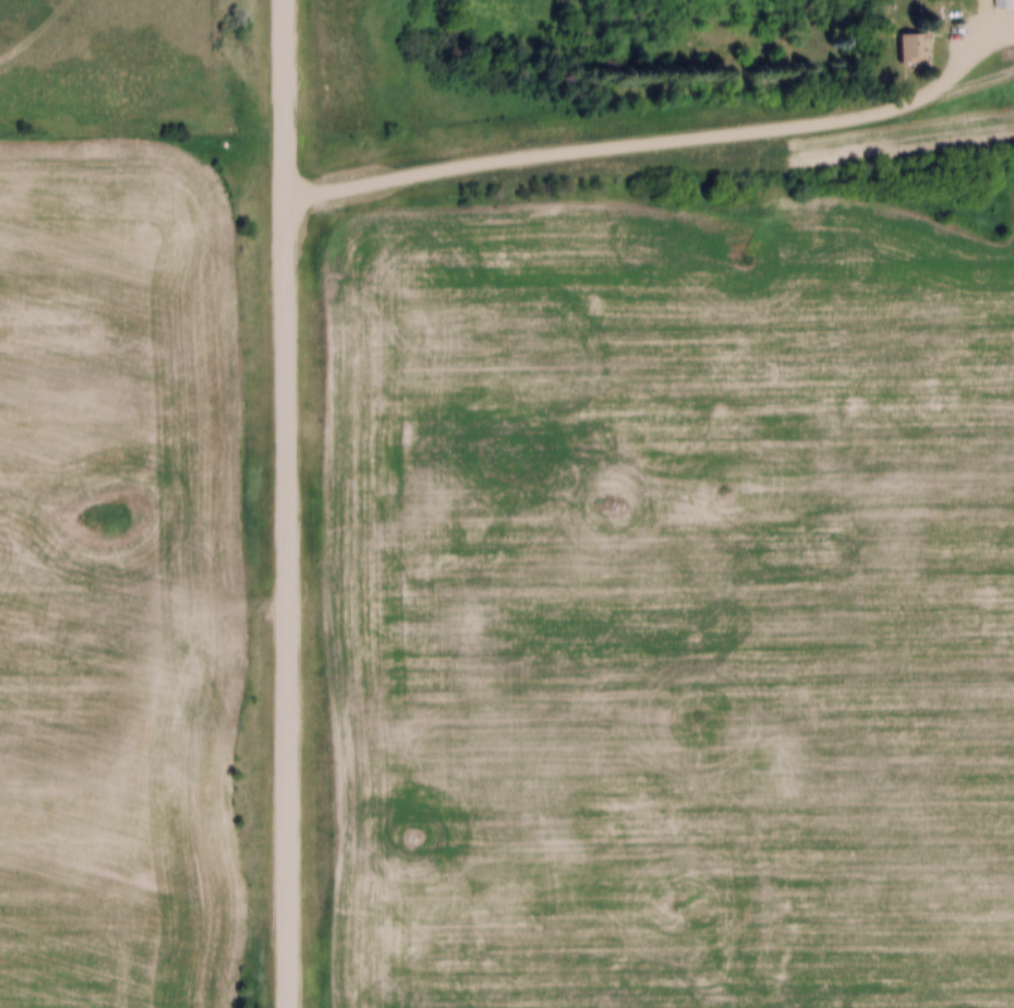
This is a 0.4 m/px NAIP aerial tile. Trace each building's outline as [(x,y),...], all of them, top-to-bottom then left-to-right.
[(996,10),(1013,9),(1013,0),(995,0),(996,10)] [(893,54),(893,27),(921,26),(921,35),(911,35),(911,42),(919,42),(920,54),(893,54)]
